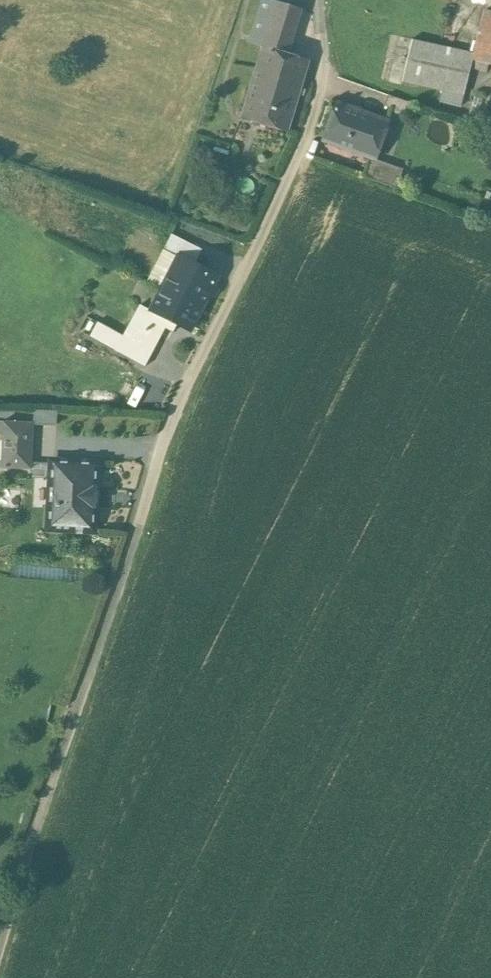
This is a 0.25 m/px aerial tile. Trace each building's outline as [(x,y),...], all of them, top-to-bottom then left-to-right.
[(250,42),(262,45),(276,0),(263,0),(250,42)] [(262,45),(287,53),(300,7),(278,0),(276,0),(262,45)] [(485,9),(473,52),(472,58),(490,63),(490,11),(485,9)] [(473,52),(413,39),(401,81),(441,90),(460,95),(462,95),(472,58),(473,52)] [(287,53),(262,45),(249,91),(274,98),(277,87),(298,94),(308,60),(287,53)] [(274,98),(249,91),(241,117),(287,132),(298,94),(277,87),(274,98)] [(460,95),(441,90),(438,103),(457,107),(460,95)] [(388,121),(336,102),(322,141),(369,157),(375,159),(388,121)] [(403,169),(375,159),(369,157),(362,176),(396,188),(403,169)] [(220,278),(181,257),(153,311),(152,312),(168,320),(192,332),(220,278)] [(153,311),(139,304),(123,334),(153,350),(168,320),(152,312),(153,311)] [(153,350),(123,334),(99,322),(90,339),(144,367),(153,350)] [(33,423),(3,421),(1,468),(31,469),(33,423)] [(97,463),(51,460),(48,529),(94,531),(97,463)]
